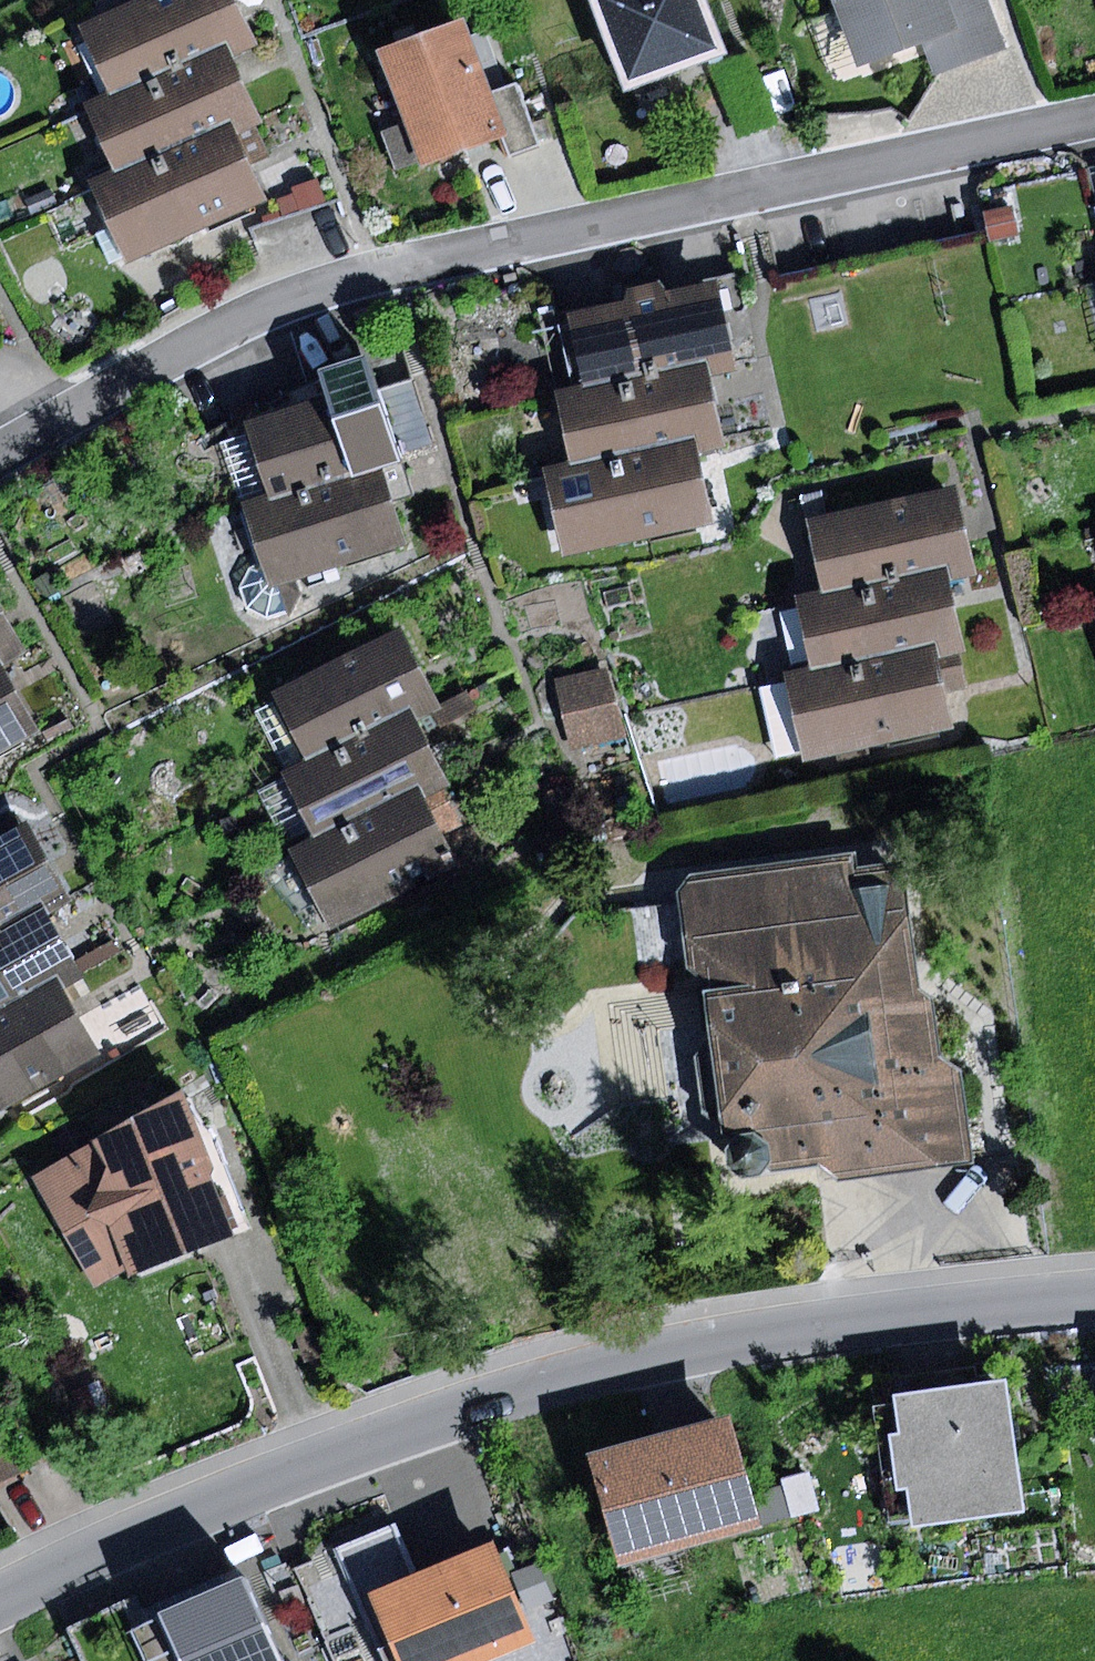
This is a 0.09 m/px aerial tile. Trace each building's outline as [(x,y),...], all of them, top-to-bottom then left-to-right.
[(113,93),(229,42),(252,32),(238,0),(139,0),(83,24),(113,93)] [(624,88),(725,51),(706,0),(592,0),(624,88)] [(857,69),(922,46),(932,76),(1009,49),(991,0),(833,0),(857,69)] [(468,21),(380,53),(406,123),(420,162),(422,168),(510,136),(494,92),(468,21)] [(120,174),(235,124),(260,113),(229,42),(113,93),(89,103),(120,174)] [(519,83),(494,92),(510,136),(516,153),(540,144),(519,83)] [(420,162),(406,123),(384,130),(397,170),(420,162)] [(120,174),(96,186),(130,263),(269,201),(235,124),(120,174)] [(295,193),(275,200),(281,216),(325,201),(318,180),(293,188),(295,193)] [(1013,204),(986,209),(993,241),(1019,236),(1013,204)] [(576,315),(591,389),(713,365),(742,359),(736,327),(727,284),(673,295),(661,283),(628,289),(627,305),(598,310),(576,315)] [(247,425),(273,508),(378,475),(409,466),(399,433),(375,356),(322,372),(331,399),(247,425)] [(562,395),(577,468),(705,443),(728,438),(719,394),(713,365),(591,389),(562,395)] [(577,468),(554,472),(571,556),(721,527),(713,488),(705,443),(577,468)] [(242,586),(249,608),(268,616),(287,612),(301,594),(297,581),(401,548),(387,502),(378,475),(273,508),(243,518),(257,562),(242,586)] [(811,522),(826,596),(948,572),(977,566),(971,534),(962,491),(907,502),(833,517),(811,522)] [(797,602),(812,675),(939,650),(962,645),(954,601),(948,572),(826,596),(797,602)] [(1,667),(30,651),(13,622),(0,599),(0,668),(1,667)] [(268,695),(301,763),(413,709),(440,696),(426,667),(407,628),(356,652),(288,685),(268,695)] [(812,675),(789,679),(805,763),(955,734),(948,695),(939,650),(812,675)] [(40,734),(16,692),(1,667),(0,668),(0,758),(40,734)] [(610,668),(558,680),(565,715),(618,703),(610,668)] [(618,703),(565,715),(573,750),(625,738),(618,703)] [(275,776),(307,843),(425,787),(446,776),(426,736),(413,709),(301,763),(275,776)] [(307,843),(287,853),(324,930),(462,864),(444,828),(425,787),(307,843)] [(46,903),(72,889),(56,861),(35,823),(0,842),(0,929),(46,903)] [(691,875),(680,893),(690,970),(706,980),(726,1134),(778,1127),(784,1168),(823,1163),(844,1181),(976,1164),(964,1072),(943,1055),(938,998),(923,991),(904,860),(863,865),(861,852),(691,875)] [(61,980),(82,969),(60,930),(46,903),(0,929),(0,1014),(61,980)] [(102,1056),(83,1021),(61,980),(0,1014),(0,1111),(102,1056)] [(154,987),(99,1009),(113,1044),(168,1022),(154,987)] [(186,1091),(36,1177),(96,1289),(127,1268),(131,1277),(235,1235),(213,1175),(216,1166),(186,1091)] [(1009,1382),(898,1396),(903,1432),(894,1433),(902,1490),(912,1489),(916,1524),(1026,1510),(1009,1382)] [(733,1419),(594,1456),(621,1556),(760,1519),(733,1419)] [(22,1471),(0,1425),(0,1481),(22,1471)] [(812,1472),(783,1479),(785,1485),(793,1518),(821,1511),(812,1472)] [(793,1518),(785,1485),(760,1492),(768,1524),(793,1518)] [(497,1555),(419,1587),(394,1527),(339,1550),(384,1660),(465,1660),(530,1635),(497,1555)] [(166,1615),(186,1660),(285,1660),(249,1579),(166,1615)]
